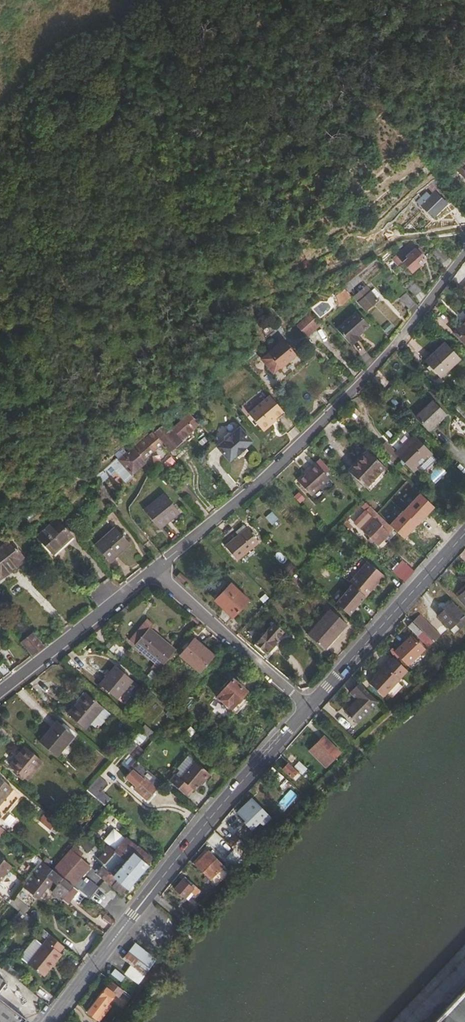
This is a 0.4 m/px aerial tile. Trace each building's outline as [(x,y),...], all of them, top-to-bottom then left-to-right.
[(453,167),(464,180),(464,155),(453,167)] [(435,192),(420,206),(432,218),(447,204),(435,192)] [(400,257),(411,271),(425,257),(421,252),(418,249),(410,241),(396,254),(400,257)] [(448,256),(438,245),(432,250),(442,262),(448,256)] [(290,248),(277,257),(282,265),(295,256),(290,248)] [(231,285),(221,268),(212,276),(217,283),(221,281),(227,288),(231,285)] [(411,276),(405,282),(414,292),(420,287),(411,276)] [(357,302),(365,310),(377,298),(375,296),(379,293),(373,286),(369,289),(365,285),(353,295),(358,301),(357,302)] [(344,288),(343,287),(333,295),(341,304),(351,295),(347,291),(344,288)] [(407,293),(403,297),(411,307),(416,303),(407,293)] [(235,305),(240,300),(236,294),(230,297),(235,305)] [(216,304),(221,311),(231,307),(225,298),(216,304)] [(349,343),(351,341),(355,338),(357,333),(369,323),(356,309),(335,328),(349,343)] [(309,312),(299,322),(296,325),(306,336),(320,323),(309,312)] [(452,332),(464,345),(464,322),(461,326),(459,325),(452,332)] [(351,341),(353,344),(361,337),(357,333),(355,338),(351,341)] [(281,342),(261,359),(273,373),(293,355),(281,342)] [(446,342),(427,360),(441,376),(460,358),(446,342)] [(266,428),(284,413),(269,396),(247,414),(260,430),(266,428)] [(433,401),(417,416),(429,429),(445,414),(433,401)] [(188,413),(171,428),(182,441),(199,427),(188,413)] [(162,443),(169,452),(182,441),(171,428),(163,419),(151,430),(159,439),(162,443)] [(214,447),(228,461),(234,455),(235,456),(244,448),(243,447),(250,441),(237,427),(230,433),(227,433),(222,437),(222,440),(214,447)] [(151,430),(133,445),(143,456),(159,445),(157,441),(159,439),(151,430)] [(414,438),(397,455),(413,471),(430,455),(414,438)] [(143,456),(133,445),(127,450),(139,464),(143,460),(145,459),(143,456)] [(123,450),(95,474),(97,477),(94,480),(97,483),(104,477),(113,470),(123,481),(131,475),(129,472),(139,464),(127,450),(125,452),(123,450)] [(368,452),(348,471),(364,487),(383,468),(368,452)] [(308,476),(300,483),(312,497),(331,480),(317,465),(307,474),(308,476)] [(113,470),(104,477),(114,489),(123,481),(113,470)] [(419,492),(388,524),(405,539),(435,507),(419,492)] [(162,493),(142,510),(158,529),(177,512),(162,493)] [(265,517),(260,510),(253,516),(249,519),(254,525),(265,517)] [(53,519),(34,535),(50,553),(68,537),(53,519)] [(374,522),(366,531),(377,542),(386,534),(374,522)] [(239,537),(226,548),(237,561),(259,543),(245,526),(236,533),(239,537)] [(112,527),(92,546),(106,562),(126,543),(112,527)] [(0,547),(0,571),(2,574),(18,561),(16,558),(20,555),(8,540),(0,547)] [(392,562),(386,568),(396,577),(402,570),(392,562)] [(369,564),(351,584),(367,599),(385,579),(369,564)] [(249,601),(231,584),(218,599),(228,609),(226,611),(233,618),(249,601)] [(455,594),(458,597),(458,598),(464,606),(464,585),(455,594)] [(331,599),(340,608),(353,595),(343,586),(331,599)] [(455,608),(452,610),(449,606),(437,617),(449,629),(454,625),(458,629),(464,623),(464,619),(455,608)] [(331,610),(309,635),(325,649),(347,625),(331,610)] [(431,641),(433,642),(439,636),(418,616),(412,621),(431,641)] [(431,641),(412,621),(407,626),(417,636),(418,635),(428,644),(431,641)] [(274,624),(256,644),(266,654),(278,641),(276,640),(283,632),(274,624)] [(453,634),(458,629),(454,625),(449,629),(453,634)] [(128,641),(135,646),(146,633),(139,628),(128,641)] [(149,670),(155,675),(174,653),(148,630),(146,633),(135,646),(154,664),(149,670)] [(19,641),(31,654),(41,646),(30,633),(19,641)] [(412,637),(395,654),(407,665),(410,663),(411,664),(422,653),(421,651),(424,649),(412,637)] [(214,658),(193,641),(180,657),(200,675),(214,658)] [(399,679),(406,672),(392,659),(369,684),(382,697),(386,693),(399,679)] [(2,677),(9,671),(0,660),(0,675),(2,677)] [(114,669),(99,687),(115,701),(131,683),(114,669)] [(403,683),(399,679),(386,693),(390,697),(403,683)] [(233,681),(217,699),(237,715),(248,703),(242,698),(247,693),(233,681)] [(376,701),(359,683),(352,691),(359,698),(345,712),(355,723),(376,701)] [(85,693),(68,714),(84,728),(102,707),(85,693)] [(213,707),(220,714),(224,710),(217,702),(213,707)] [(56,722),(39,742),(55,756),(72,735),(56,722)] [(314,733),(303,745),(318,760),(330,749),(314,733)] [(24,746),(9,764),(26,778),(41,760),(24,746)] [(137,760),(142,754),(137,750),(132,756),(137,760)] [(146,800),(161,782),(137,760),(130,768),(141,779),(133,788),(146,800)] [(194,761),(180,778),(194,790),(208,773),(194,761)] [(295,772),(286,764),(281,769),(290,777),(295,772)] [(278,782),(283,777),(272,767),(267,772),(278,782)] [(18,792),(0,777),(0,813),(18,792)] [(88,792),(104,805),(106,807),(111,801),(102,793),(109,785),(100,777),(88,792)] [(270,817),(251,798),(236,812),(243,821),(242,822),(249,829),(257,821),(261,825),(270,817)] [(38,819),(50,829),(54,823),(42,814),(38,819)] [(230,846),(240,856),(248,849),(238,839),(230,846)] [(97,871),(123,893),(148,864),(152,857),(139,846),(138,847),(129,840),(123,840),(116,849),(111,845),(100,858),(105,862),(97,871)] [(60,844),(52,853),(59,859),(67,850),(60,844)] [(90,865),(71,849),(53,870),(59,875),(63,878),(72,886),(90,865)] [(193,865),(214,885),(230,869),(225,863),(223,865),(207,850),(193,865)] [(232,851),(226,859),(234,865),(240,857),(232,851)] [(0,855),(0,880),(12,865),(0,855)] [(59,875),(53,870),(52,869),(33,894),(38,898),(47,886),(48,887),(53,881),(59,875)] [(63,878),(59,875),(53,881),(57,884),(63,878)] [(76,889),(72,886),(63,878),(57,884),(52,890),(66,901),(76,889)] [(197,892),(182,879),(174,888),(190,901),(197,892)] [(112,923),(114,920),(105,913),(102,916),(112,923)] [(64,945),(48,931),(26,960),(42,973),(50,964),(52,966),(62,953),(60,951),(64,945)] [(127,937),(121,946),(128,952),(135,943),(127,937)] [(135,984),(156,962),(136,944),(123,958),(132,967),(125,974),(135,984)] [(121,946),(115,953),(122,958),(128,952),(121,946)] [(50,964),(42,973),(45,975),(52,966),(50,964)] [(9,980),(0,972),(0,991),(9,980)] [(122,990),(111,981),(87,1013),(94,1018),(113,994),(116,997),(122,990)] [(437,1021),(464,1021),(464,991),(437,1021)] [(27,1018),(0,994),(0,1021),(24,1021),(27,1018)]
